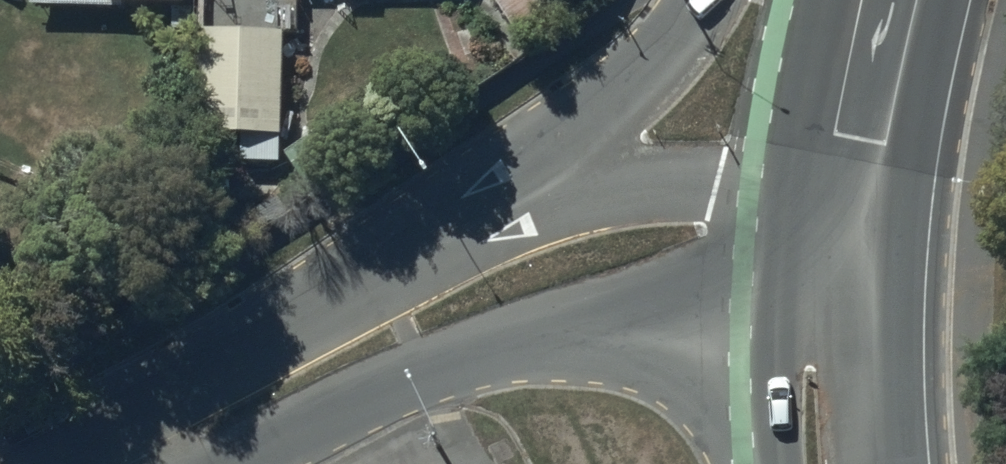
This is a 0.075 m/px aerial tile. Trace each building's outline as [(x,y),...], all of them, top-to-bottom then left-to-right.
[(281,135),(282,32),(202,31),(202,135),(241,135),(241,164),(278,164),(278,135),(281,135)]
